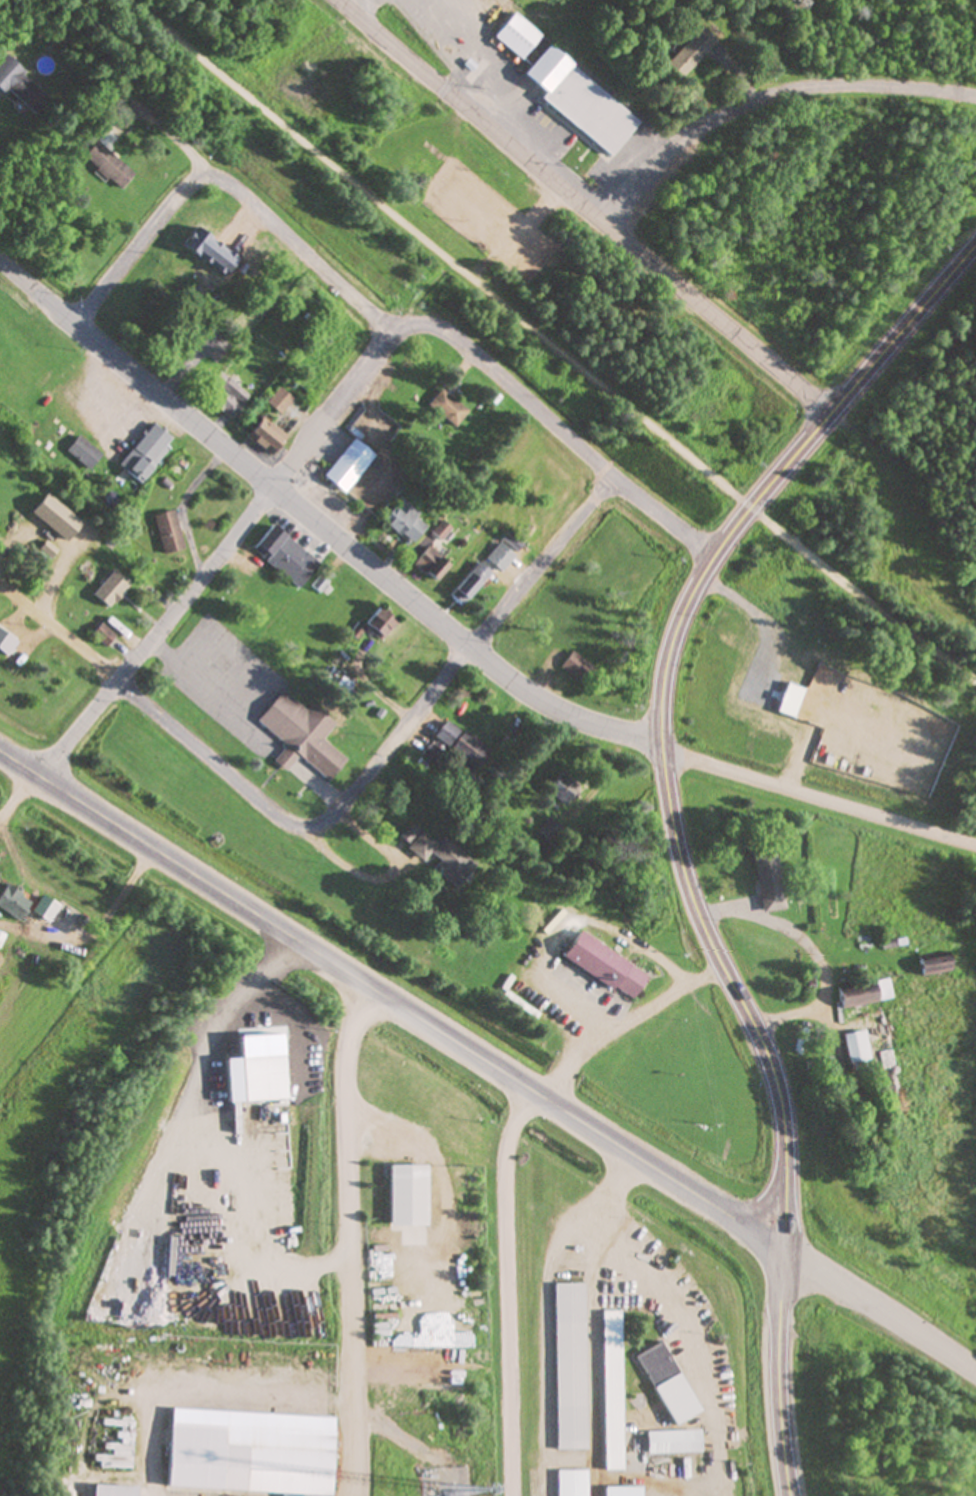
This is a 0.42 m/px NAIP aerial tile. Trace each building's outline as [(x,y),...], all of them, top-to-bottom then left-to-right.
[(807,0),(784,0),(801,15),(811,3),(807,0)] [(539,98),(609,155),(638,120),(509,15),(491,36),(527,66),(521,74),(544,92),(539,98)] [(717,42),(701,26),(662,64),(678,80),(717,42)] [(2,56),(0,58),(0,88),(33,116),(49,97),(2,56)] [(119,190),(133,174),(94,141),(80,158),(119,190)] [(179,245),(196,258),(211,239),(194,226),(179,245)] [(230,421),(249,397),(217,371),(206,385),(219,395),(211,405),(230,421)] [(265,404),(279,415),(291,399),(277,388),(265,404)] [(467,412),(440,388),(426,404),(453,428),(467,412)] [(269,456),(284,437),(260,417),(245,436),(269,456)] [(142,482),(172,439),(149,423),(118,466),(142,482)] [(87,470),(101,456),(78,435),(65,450),(87,470)] [(374,469),(380,461),(352,438),(321,476),(343,493),(367,464),(374,469)] [(421,523),(415,521),(418,511),(406,507),(404,513),(388,508),(381,528),(416,540),(421,523)] [(152,515),(163,554),(184,549),(173,509),(152,515)] [(450,528),(440,521),(430,533),(440,541),(450,528)] [(251,548),(297,587),(317,563),(271,524),(251,548)] [(499,572),(514,557),(499,542),(484,558),(499,572)] [(418,550),(421,556),(415,559),(426,580),(444,571),(431,543),(418,550)] [(490,574),(478,562),(448,594),(460,606),(490,574)] [(92,595),(109,609),(129,585),(111,571),(92,595)] [(362,625),(378,640),(393,622),(377,608),(362,625)] [(17,643),(0,630),(0,653),(6,657),(17,643)] [(588,663),(569,652),(559,668),(578,679),(588,663)] [(838,670),(864,681),(871,665),(845,654),(838,670)] [(857,695),(838,679),(825,694),(844,711),(857,695)] [(328,781),(345,759),(321,740),(333,723),(309,705),(305,711),(279,691),(255,721),(285,745),(272,762),(285,772),(297,756),(328,781)] [(431,736),(472,770),(487,752),(446,719),(431,736)] [(576,787),(558,772),(543,791),(561,805),(576,787)] [(547,845),(562,831),(548,818),(534,832),(547,845)] [(435,845),(408,823),(396,838),(423,860),(428,853),(439,862),(432,870),(454,889),(474,865),(441,838),(435,845)] [(759,913),(783,910),(776,851),(752,854),(759,913)] [(31,904),(8,885),(0,895),(0,908),(17,921),(31,904)] [(632,1000),(647,974),(576,933),(561,959),(632,1000)] [(919,975),(949,973),(948,957),(918,959),(919,975)] [(840,1008),(892,999),(888,980),(836,988),(840,1008)] [(846,1064),(869,1062),(865,1031),(842,1033),(846,1064)] [(387,1226),(425,1226),(425,1167),(387,1167),(387,1226)] [(553,1283),(555,1451),(585,1451),(583,1283),(553,1283)] [(650,1388),(676,1377),(662,1343),(635,1354),(650,1388)] [(132,1422),(101,1421),(101,1427),(116,1428),(115,1445),(110,1445),(109,1456),(96,1456),(96,1469),(131,1470),(132,1422)] [(645,1432),(645,1455),(698,1454),(698,1431),(645,1432)] [(331,1436),(222,1432),(219,1493),(305,1495),(329,1495),(331,1436)] [(91,1487),(91,1495),(134,1495),(134,1487),(91,1487)]
